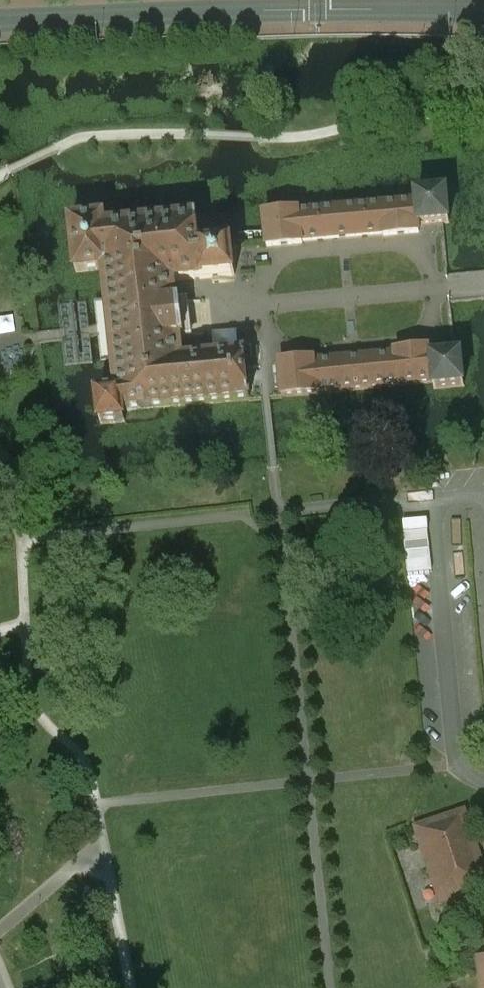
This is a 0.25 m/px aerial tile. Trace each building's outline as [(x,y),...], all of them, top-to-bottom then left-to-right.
[(416,201),(264,215),(267,248),(303,244),(302,242),(383,235),(384,237),(420,234),(419,225),(449,222),(446,192),(416,195),(417,202),(416,202),(416,201)] [(198,218),(105,227),(105,219),(71,222),(76,273),(104,269),(117,393),(98,395),(101,423),(125,421),(124,411),(249,399),(244,355),(183,362),(180,340),(185,339),(181,304),(176,304),(174,282),(235,277),(232,244),(201,247),(198,218)] [(60,336),(64,368),(95,365),(91,333),(86,296),(55,299),(60,336)] [(314,359),(279,363),(282,395),(433,381),(434,387),(464,385),(461,354),(431,357),(431,348),(395,352),(395,354),(314,361),(314,359)] [(413,827),(440,907),(483,892),(483,862),(466,809),(413,827)]
